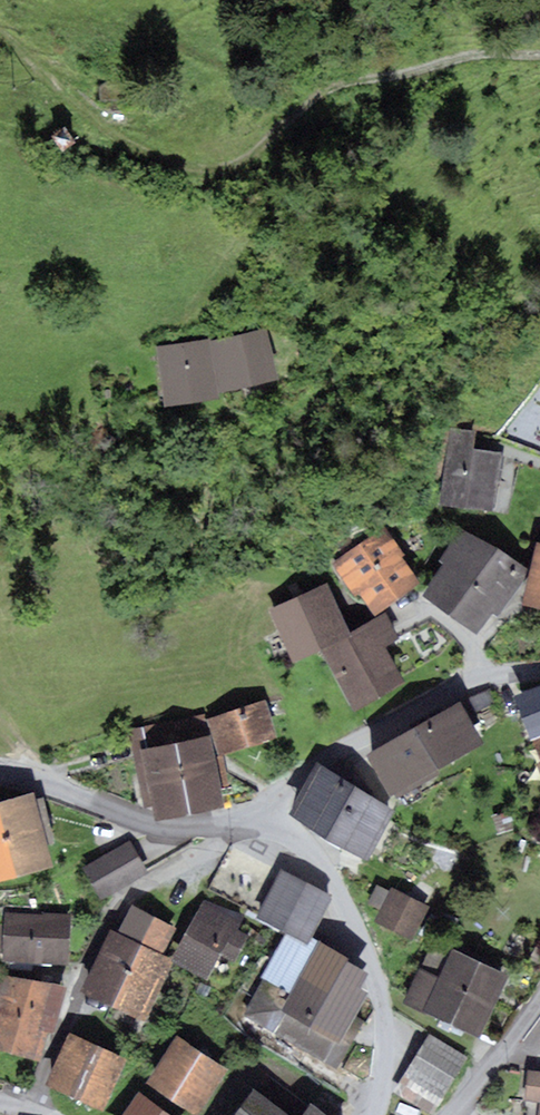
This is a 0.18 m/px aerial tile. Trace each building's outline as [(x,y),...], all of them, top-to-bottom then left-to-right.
[(99,86),(100,100),(125,99),(124,80),(110,80),(99,86)] [(65,125),(51,134),(62,151),(76,141),(65,125)] [(211,339),(156,346),(164,406),(220,398),(219,393),(279,380),(267,328),(212,341),(211,339)] [(476,432),(450,429),(440,506),(495,513),(503,452),(474,448),(476,432)] [(442,564),(420,596),(478,634),(492,612),(498,616),(528,570),(461,526),(438,562),(442,564)] [(385,527),(331,564),(354,597),(359,594),(374,615),(420,584),(401,556),(404,554),(385,527)] [(536,542),(530,572),(522,605),(539,609),(539,543),(536,542)] [(326,583),(269,609),(293,661),(318,650),(353,710),(405,681),(385,646),(399,638),(385,612),(349,633),(326,583)] [(530,740),(539,736),(539,685),(512,696),(530,740)] [(485,690),(461,704),(468,716),(492,702),(485,690)] [(265,700),(206,719),(218,756),(277,737),(265,700)] [(461,704),(459,702),(415,729),(440,771),(485,744),(468,716),(461,704)] [(171,722),(189,815),(223,808),(204,715),(171,722)] [(189,815),(171,722),(126,731),(142,809),(151,807),(154,822),(189,815)] [(393,799),(440,771),(415,729),(368,757),(393,799)] [(317,762),(313,768),(290,814),(367,862),(395,810),(321,764),(317,762)] [(0,801),(0,883),(53,869),(47,844),(35,800),(33,793),(0,801)] [(43,797),(35,800),(47,844),(56,842),(43,797)] [(130,840),(82,868),(100,900),(148,873),(130,840)] [(280,868),(255,917),(287,934),(308,945),(312,938),(332,896),(280,868)] [(367,903),(380,910),(390,891),(376,884),(367,903)] [(380,910),(374,922),(412,941),(429,906),(391,888),(390,891),(380,910)] [(173,959),(172,961),(207,980),(220,953),(234,962),(247,936),(235,930),(244,915),(204,900),(173,959)] [(112,1007),(154,917),(131,905),(118,932),(111,929),(81,992),(112,1007)] [(41,914),(4,912),(3,925),(1,953),(1,959),(68,964),(71,914),(41,912),(41,914)] [(154,917),(112,1007),(143,1021),(172,961),(173,959),(163,954),(176,927),(154,917)] [(349,959),(312,938),(308,945),(287,934),(242,1015),(338,1068),(364,1021),(356,1016),(369,993),(360,988),(368,973),(348,961),(349,959)] [(420,967),(404,1002),(480,1038),(510,974),(453,948),(439,976),(420,967)] [(3,975),(0,985),(0,1049),(39,1060),(48,1030),(55,1032),(68,987),(3,975)] [(126,1058),(69,1033),(45,1085),(102,1110),(126,1058)] [(429,1033),(393,1092),(429,1114),(433,1114),(468,1057),(429,1033)] [(145,1083),(192,1114),(195,1114),(226,1069),(176,1036),(145,1083)] [(526,1069),(522,1100),(538,1102),(537,1114),(539,1114),(539,1071),(526,1069)] [(234,1114),(286,1114),(253,1090),(234,1114)] [(123,1114),(170,1114),(139,1093),(123,1114)] [(310,1105),(303,1114),(323,1114),(310,1105)]
